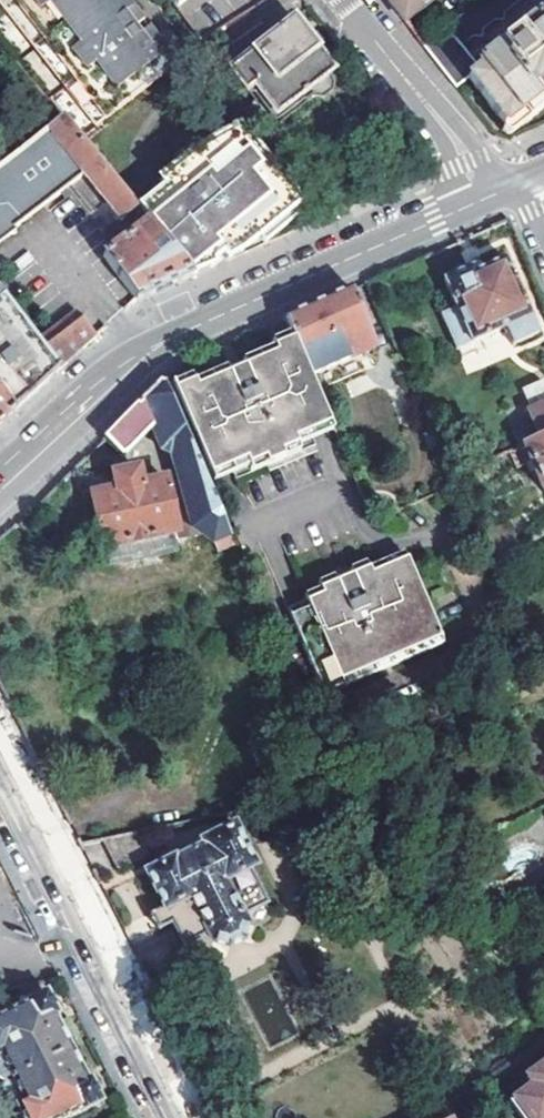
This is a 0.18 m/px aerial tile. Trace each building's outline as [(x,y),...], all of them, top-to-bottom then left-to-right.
[(95,124),(174,62),(147,28),(136,36),(126,24),(137,15),(125,0),(0,0),(0,5),(95,124)] [(431,0),(385,0),(403,22),(431,0)] [(510,134),(543,108),(543,29),(543,30),(534,18),(474,64),(459,44),(516,0),(476,0),(423,48),(455,90),(468,80),(510,134)] [(136,36),(147,28),(137,15),(126,24),(136,36)] [(292,19),(229,69),(246,91),(253,85),(276,115),(332,72),(292,19)] [(13,235),(14,229),(84,176),(121,222),(137,210),(135,207),(64,119),(0,168),(0,245),(13,235)] [(224,263),(290,208),(273,188),(279,183),(240,134),(229,143),(224,138),(194,163),(187,156),(157,181),(161,187),(135,207),(137,210),(148,224),(193,278),(206,272),(215,264),(220,259),(224,263)] [(105,256),(138,302),(183,283),(193,278),(148,224),(105,256)] [(504,330),(511,346),(539,334),(507,260),(476,273),(473,268),(444,281),(456,309),(440,315),(456,351),(504,330)] [(285,318),(311,379),(392,343),(379,314),(366,320),(352,289),(285,318)] [(57,374),(38,349),(1,300),(0,300),(0,394),(14,413),(50,380),(57,374)] [(77,356),(97,339),(80,317),(38,349),(57,374),(77,356)] [(268,343),(271,349),(292,340),(289,334),(271,342),(268,343)] [(273,355),(242,368),(226,375),(196,388),(194,382),(176,389),(215,477),(231,469),(234,475),(236,482),(267,468),(269,473),(317,452),(312,441),(309,435),(329,426),(292,340),(271,349),(273,355)] [(240,362),(242,368),(273,355),(271,349),(240,362)] [(224,369),(194,382),(196,388),(226,375),(224,369)] [(191,376),(174,384),(176,389),(194,382),(191,376)] [(105,545),(109,564),(129,559),(131,561),(156,556),(156,553),(177,549),(176,542),(200,535),(202,531),(213,538),(219,550),(236,545),(162,379),(102,440),(122,459),(152,430),(160,450),(176,458),(183,483),(168,489),(165,481),(144,486),(140,473),(134,469),(115,474),(113,479),(116,491),(92,496),(103,546),(105,545)] [(0,394),(0,425),(14,413),(0,394)] [(527,410),(528,413),(523,415),(526,421),(531,420),(533,424),(514,434),(519,446),(523,445),(543,436),(543,403),(527,410)] [(309,435),(312,441),(332,432),(329,426),(309,435)] [(543,494),(543,436),(523,445),(543,494)] [(215,477),(217,482),(234,475),(231,469),(215,477)] [(286,610),(324,697),(443,645),(404,554),(368,568),(366,562),(349,571),(351,576),(336,583),(335,577),(317,584),(319,590),(304,597),(307,602),(286,610)] [(209,844),(149,872),(185,947),(188,945),(193,955),(199,957),(219,946),(218,943),(233,948),(244,941),(248,930),(252,932),(271,922),(274,917),(268,907),(271,906),(254,870),(259,867),(239,826),(207,840),(209,844)] [(99,842),(115,874),(146,857),(135,834),(99,842)] [(0,1012),(0,1080),(65,1047),(51,1017),(52,1012),(44,993),(40,992),(0,1012)] [(80,1079),(65,1047),(0,1080),(0,1092),(2,1098),(10,1103),(17,1117),(62,1117),(94,1103),(96,1097),(88,1079),(80,1079)] [(507,1086),(528,1117),(543,1117),(543,1049),(521,1064),(527,1073),(507,1086)]
